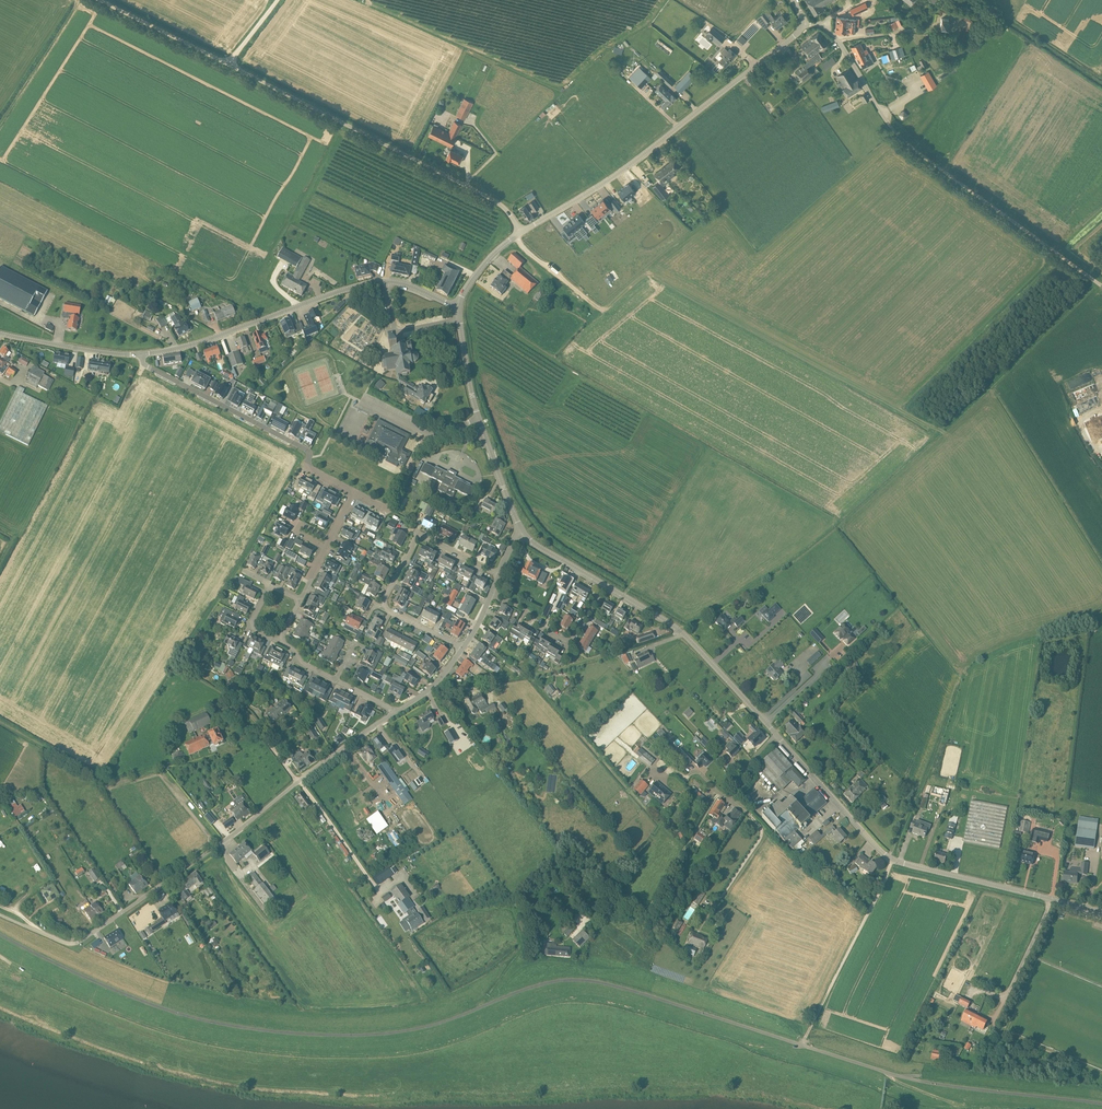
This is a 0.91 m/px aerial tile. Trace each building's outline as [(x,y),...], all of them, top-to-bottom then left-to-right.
[(815,15),(825,10),(823,6),(835,0),(807,0),(815,15)] [(865,1),(852,8),(855,14),(868,7),(865,1)] [(770,20),(764,13),(760,16),(766,23),(770,20)] [(787,22),(782,15),(772,22),(777,29),(787,22)] [(848,26),(856,26),(857,20),(838,18),(837,25),(842,25),(842,24),(845,24),(845,28),(848,29),(848,26)] [(949,19),(942,18),(941,26),(948,26),(949,19)] [(855,34),(856,26),(848,26),(848,29),(845,28),(845,24),(842,24),(842,25),(837,25),(836,33),(847,34),(847,33),(855,34)] [(720,44),(724,38),(711,28),(707,33),(720,44)] [(815,46),(825,38),(819,31),(811,38),(802,46),(807,52),(814,46),(815,46)] [(829,43),(825,38),(815,46),(814,46),(807,52),(811,58),(829,43)] [(672,50),(659,40),(655,44),(669,55),(672,50)] [(860,43),(851,47),(856,57),(862,54),(863,56),(869,53),(867,49),(863,50),(860,43)] [(905,56),(902,47),(889,51),(892,60),(905,56)] [(729,51),(725,48),(721,53),(725,56),(720,62),(726,67),(736,54),(730,49),(729,51)] [(823,57),(819,53),(796,73),(804,82),(815,73),(810,67),(817,61),(818,62),(823,57)] [(862,54),(856,57),(859,64),(860,63),(863,69),(872,64),(874,63),(874,62),(870,53),(869,53),(863,56),(862,54)] [(836,62),(832,57),(821,64),(825,70),(836,62)] [(651,78),(639,66),(629,77),(641,89),(651,78)] [(892,81),(905,77),(902,66),(889,70),(892,81)] [(857,79),(850,68),(838,76),(841,82),(838,84),(840,87),(843,85),(845,88),(843,89),(848,96),(862,87),(858,79),(857,79)] [(674,83),(659,69),(652,77),(655,80),(658,76),(670,87),(674,83)] [(696,77),(689,71),(674,87),(681,93),(696,77)] [(920,76),(929,90),(936,86),(928,71),(920,76)] [(666,101),(671,94),(661,85),(655,91),(666,101)] [(869,99),(865,93),(861,96),(864,102),(869,99)] [(672,94),(671,94),(666,101),(661,106),(665,110),(669,106),(676,98),(672,94)] [(473,104),(464,99),(456,115),(465,119),(473,104)] [(839,106),(837,101),(821,107),(823,112),(839,106)] [(904,111),(899,114),(903,119),(907,115),(904,111)] [(454,122),(449,133),(456,137),(462,125),(454,122)] [(456,137),(449,133),(433,126),(428,136),(449,146),(448,149),(450,150),(446,157),(452,160),(452,161),(458,164),(459,164),(461,160),(463,156),(453,151),(455,148),(452,147),(457,137),(456,137)] [(662,169),(660,170),(662,174),(666,179),(679,168),(672,160),(662,169)] [(662,174),(660,170),(654,175),(659,181),(653,187),(663,200),(669,195),(660,184),(661,183),(666,179),(662,174)] [(629,183),(627,184),(623,187),(630,196),(636,191),(635,191),(637,189),(634,185),(632,187),(630,184),(629,183)] [(630,196),(623,187),(619,191),(618,191),(621,196),(620,197),(623,201),(626,199),(627,201),(632,198),(630,196)] [(645,187),(640,192),(648,201),(654,196),(645,187)] [(603,199),(598,204),(604,212),(604,213),(606,215),(612,211),(610,209),(610,208),(611,207),(608,203),(607,204),(603,199)] [(539,208),(534,200),(529,203),(533,209),(530,211),(529,211),(525,206),(520,209),(525,218),(524,219),(527,223),(535,218),(531,213),(534,211),(539,208)] [(614,200),(610,203),(617,211),(621,208),(619,207),(614,200)] [(624,203),(619,207),(621,208),(625,214),(630,211),(624,203)] [(604,212),(598,204),(591,209),(598,217),(604,213),(604,212)] [(578,214),(571,220),(583,236),(587,233),(582,226),(585,223),(578,214)] [(592,214),(588,217),(594,224),(597,221),(592,214)] [(594,224),(588,217),(585,220),(592,229),(596,226),(594,224)] [(583,236),(571,220),(563,226),(570,235),(573,232),(579,239),(580,238),(583,236)] [(567,234),(564,237),(568,243),(572,240),(567,234)] [(278,257),(287,262),(292,252),(283,247),(278,257)] [(531,247),(527,252),(536,261),(541,256),(531,247)] [(553,253),(561,260),(565,255),(557,248),(553,253)] [(292,252),(287,262),(297,267),(302,258),(292,252)] [(435,260),(436,257),(425,252),(423,257),(430,260),(431,258),(435,260)] [(417,267),(419,256),(413,255),(410,268),(398,265),(400,254),(396,253),(395,256),(392,255),(390,264),(392,265),(391,268),(389,268),(389,271),(391,271),(390,273),(409,277),(409,273),(417,274),(418,267),(417,267)] [(526,262),(515,253),(509,260),(520,269),(514,277),(506,271),(501,277),(500,276),(492,287),(503,295),(508,289),(506,287),(509,283),(509,282),(512,279),(529,294),(539,283),(521,268),(526,262)] [(304,257),(303,258),(298,268),(293,278),(297,280),(296,282),(297,283),(296,284),(297,284),(294,291),(303,295),(308,285),(299,281),(310,260),(304,257)] [(371,274),(368,264),(355,268),(357,277),(371,274)] [(442,272),(445,274),(446,274),(456,279),(459,272),(445,265),(442,272)] [(155,266),(150,275),(154,277),(155,275),(162,279),(166,271),(155,266)] [(0,267),(0,268),(0,299),(34,317),(47,291),(0,267)] [(283,285),(294,291),(297,284),(296,284),(297,283),(296,282),(297,280),(293,278),(298,268),(294,275),(289,273),(283,285)] [(448,296),(456,279),(446,274),(445,274),(441,283),(437,281),(434,286),(438,288),(437,291),(448,296)] [(551,297),(542,288),(542,289),(541,289),(534,297),(544,307),(550,301),(549,299),(551,297)] [(201,308),(197,298),(189,302),(193,312),(201,308)] [(65,303),(63,313),(62,318),(67,318),(67,317),(69,318),(67,329),(68,329),(69,330),(70,330),(71,330),(76,331),(77,324),(78,324),(79,318),(78,318),(81,306),(65,303)] [(236,314),(233,306),(221,311),(219,307),(213,309),(218,321),(236,314)] [(320,318),(316,309),(309,313),(309,314),(304,316),(306,322),(307,322),(308,326),(301,329),(305,338),(318,332),(314,323),(314,324),(313,321),(320,318)] [(153,314),(146,310),(142,318),(150,321),(153,314)] [(210,321),(206,310),(201,312),(206,323),(210,321)] [(177,328),(185,324),(179,315),(176,317),(174,313),(164,319),(162,316),(156,319),(161,328),(173,321),(177,328)] [(294,331),(290,321),(285,323),(285,322),(281,323),(286,335),(290,334),(289,333),(294,331)] [(185,324),(177,328),(177,329),(176,329),(180,337),(191,331),(190,330),(191,330),(192,328),(191,327),(189,326),(188,327),(186,323),(185,324)] [(266,333),(262,335),(261,332),(253,334),(256,342),(255,342),(258,350),(266,347),(264,341),(268,339),(266,333)] [(248,347),(245,338),(237,340),(240,349),(241,349),(243,353),(246,352),(244,348),(248,347)] [(398,381),(405,385),(406,383),(401,380),(400,375),(410,373),(410,368),(412,365),(412,363),(415,363),(417,361),(418,359),(418,356),(416,355),(414,354),(411,355),(410,351),(412,351),(410,343),(410,342),(404,343),(404,340),(396,342),(396,341),(389,342),(390,349),(391,350),(389,351),(390,353),(391,354),(387,355),(386,355),(386,354),(385,354),(384,354),(383,355),(383,356),(384,358),(382,359),(384,369),(387,369),(387,371),(396,370),(397,375),(398,381)] [(0,357),(0,358),(0,359),(2,361),(3,359),(7,362),(9,358),(6,356),(9,351),(4,347),(0,352),(0,357)] [(211,349),(214,357),(217,356),(218,360),(222,359),(220,355),(221,355),(218,347),(211,349)] [(211,359),(214,357),(211,349),(204,352),(207,360),(208,360),(209,363),(212,362),(211,359)] [(243,365),(239,352),(228,356),(233,368),(243,365)] [(68,365),(69,356),(55,353),(53,362),(68,365)] [(181,362),(180,353),(163,356),(165,365),(181,362)] [(29,361),(20,356),(18,361),(26,366),(29,361)] [(266,362),(264,356),(256,359),(252,361),(254,366),(266,362)] [(82,369),(84,359),(77,358),(76,368),(82,369)] [(111,363),(90,360),(88,370),(110,373),(111,363)] [(45,372),(33,366),(31,371),(29,370),(26,377),(27,377),(25,382),(36,388),(38,386),(48,391),(54,380),(43,375),(45,372)] [(17,371),(10,367),(5,375),(9,377),(10,376),(13,377),(17,371)] [(74,369),(66,367),(64,375),(73,376),(74,369)] [(198,387),(204,376),(197,373),(193,371),(189,369),(185,376),(189,378),(191,375),(195,377),(192,383),(195,384),(195,385),(198,387)] [(1082,402),(1099,396),(1097,391),(1091,373),(1066,380),(1070,390),(1077,388),(1078,390),(1082,389),(1084,396),(1081,398),(1082,402)] [(210,380),(204,376),(198,387),(202,389),(202,388),(205,390),(208,384),(212,386),(210,389),(214,391),(217,384),(214,382),(210,380)] [(380,380),(374,386),(378,389),(382,385),(383,386),(384,384),(380,380)] [(225,388),(220,386),(215,395),(223,399),(231,385),(227,383),(225,388)] [(406,383),(405,385),(407,386),(403,393),(408,396),(408,395),(424,405),(427,401),(430,403),(434,396),(430,394),(432,391),(427,388),(426,389),(419,385),(417,389),(406,383)] [(17,386),(0,420),(0,432),(28,446),(48,406),(23,393),(25,390),(17,386)] [(234,388),(231,395),(235,397),(231,403),(231,404),(238,407),(243,398),(237,395),(240,391),(234,388)] [(250,392),(247,399),(248,400),(247,401),(246,401),(242,409),(253,415),(256,408),(251,405),(256,397),(250,394),(251,392),(250,392)] [(264,403),(257,417),(262,419),(265,413),(271,416),(275,408),(264,403)] [(1069,407),(1070,415),(1079,415),(1079,406),(1069,407)] [(428,414),(422,410),(419,416),(425,420),(428,414)] [(288,424),(276,417),(272,425),(284,432),(288,424)] [(304,442),(311,446),(315,437),(308,434),(314,422),(310,420),(306,426),(302,435),(301,437),(305,439),(304,442)] [(379,420),(370,439),(365,449),(387,460),(386,461),(395,465),(396,462),(401,464),(404,458),(407,460),(410,454),(402,449),(403,447),(400,446),(402,442),(405,443),(409,435),(379,420)] [(306,426),(302,424),(301,426),(294,423),(289,434),(295,438),(298,433),(302,435),(306,426)] [(433,469),(425,464),(421,472),(432,478),(442,483),(438,490),(453,498),(456,492),(455,491),(455,490),(459,492),(459,491),(466,495),(466,496),(470,498),(474,489),(469,486),(470,484),(455,477),(457,473),(449,469),(447,473),(436,467),(433,469)] [(304,490),(310,481),(303,477),(300,483),(296,481),(293,488),(299,491),(301,488),(304,490)] [(316,484),(310,481),(304,490),(308,492),(307,496),(313,499),(317,492),(313,490),(316,484)] [(325,501),(328,503),(333,492),(330,490),(329,491),(326,490),(324,495),(320,493),(316,500),(323,504),(325,501)] [(333,492),(328,503),(334,506),(337,507),(339,503),(336,502),(339,496),(336,495),(337,494),(333,492)] [(498,505),(486,499),(483,505),(480,503),(477,509),(480,511),(482,508),(490,512),(491,511),(494,512),(498,505)] [(435,508),(422,501),(419,508),(422,510),(422,511),(424,513),(431,517),(435,508)] [(298,509),(291,506),(289,509),(288,508),(286,512),(285,512),(283,515),(284,516),(283,516),(293,522),(297,513),(296,513),(298,509)] [(351,517),(356,519),(362,508),(357,506),(351,517)] [(362,508),(356,519),(364,523),(369,514),(366,512),(367,511),(362,508)] [(326,515),(318,511),(315,518),(318,519),(315,524),(325,529),(329,521),(324,518),(326,515)] [(369,514),(364,523),(371,527),(372,526),(377,516),(372,513),(372,514),(371,515),(369,514)] [(505,520),(504,515),(497,517),(498,519),(498,520),(496,520),(492,528),(493,529),(491,533),(499,536),(505,524),(503,523),(505,520)] [(378,517),(377,516),(372,526),(377,529),(382,519),(380,518),(378,517)] [(438,523),(426,517),(422,525),(434,531),(438,523)] [(391,521),(388,526),(395,529),(398,522),(392,519),(391,521)] [(290,528),(277,521),(275,526),(278,527),(276,531),(275,534),(279,537),(281,534),(285,536),(290,528)] [(446,524),(442,522),(438,529),(442,531),(440,534),(453,541),(457,533),(445,526),(446,524)] [(353,532),(345,528),(342,535),(352,540),(352,539),(355,541),(356,539),(357,539),(360,532),(354,529),(353,532)] [(407,535),(395,529),(393,534),(396,536),(392,542),(401,547),(407,535)] [(477,543),(464,536),(459,544),(473,551),(477,543)] [(295,542),(290,540),(286,547),(291,550),(295,542)] [(340,550),(350,555),(352,551),(355,553),(358,547),(351,543),(349,546),(344,543),(340,550)] [(315,549),(305,544),(300,553),(310,558),(315,549)] [(497,551),(484,545),(480,554),(493,560),(497,551)] [(426,559),(430,550),(423,547),(419,555),(417,558),(420,560),(422,557),(426,559)] [(366,554),(371,557),(382,562),(379,561),(381,557),(385,560),(392,563),(394,559),(395,559),(396,559),(397,557),(397,556),(396,555),(397,554),(385,548),(381,556),(369,550),(368,552),(366,554)] [(348,558),(350,555),(340,550),(337,557),(342,560),(341,563),(348,566),(351,560),(348,558)] [(430,550),(426,559),(425,561),(429,562),(427,567),(432,570),(434,567),(436,563),(433,561),(437,554),(430,550)] [(283,552),(281,551),(280,554),(279,553),(278,554),(277,554),(273,561),(278,563),(283,552)] [(261,556),(257,554),(254,560),(251,558),(247,565),(255,569),(261,556)] [(381,562),(382,562),(371,557),(369,561),(378,566),(380,561),(381,562)] [(445,567),(449,560),(443,557),(439,564),(437,567),(444,570),(445,567)] [(306,562),(299,558),(296,562),(304,566),(306,562)] [(330,573),(336,576),(341,567),(329,560),(328,562),(327,561),(324,566),(325,567),(331,570),(330,573)] [(450,581),(454,574),(450,572),(455,563),(449,560),(445,567),(444,570),(443,572),(449,575),(447,579),(450,581)] [(265,563),(262,562),(260,567),(262,569),(261,572),(268,575),(273,566),(266,562),(265,563)] [(533,565),(530,564),(529,565),(528,565),(525,571),(524,571),(522,575),(529,579),(528,580),(531,581),(531,580),(536,582),(543,585),(547,576),(541,572),(533,568),(533,567),(532,567),(533,565)] [(286,580),(288,576),(289,574),(292,568),(287,565),(285,569),(280,567),(274,578),(282,582),(283,579),(286,580)] [(389,570),(380,565),(375,576),(383,580),(389,570)] [(458,574),(464,577),(468,569),(461,566),(458,574)] [(434,567),(432,570),(429,576),(432,580),(438,569),(434,567)] [(292,568),(289,574),(288,576),(291,577),(287,586),(294,590),(301,576),(293,572),(295,570),(292,568)] [(474,573),(468,569),(464,577),(470,580),(474,573)] [(407,577),(416,581),(418,577),(425,581),(428,575),(419,571),(418,574),(410,570),(407,577)] [(319,580),(329,585),(330,582),(334,584),(338,577),(336,577),(336,576),(330,573),(328,572),(328,573),(331,574),(329,577),(322,574),(319,580)] [(371,578),(363,573),(363,574),(359,572),(357,576),(360,578),(359,581),(369,586),(366,592),(375,597),(380,587),(371,582),(371,581),(369,581),(371,578)] [(564,578),(561,576),(558,580),(562,582),(560,584),(564,586),(562,590),(565,592),(567,588),(568,588),(571,582),(564,577),(564,578)] [(410,591),(414,593),(418,595),(421,589),(414,586),(416,581),(407,577),(404,584),(411,588),(410,591)] [(475,577),(472,583),(470,587),(475,589),(476,586),(483,589),(487,582),(479,578),(478,579),(475,577)] [(326,590),(329,585),(319,580),(315,588),(322,592),(320,595),(327,598),(330,592),(326,590)] [(252,584),(246,581),(242,590),(245,592),(244,594),(254,600),(258,592),(250,588),(252,584)] [(576,602),(583,588),(580,587),(581,585),(578,584),(577,585),(571,594),(574,596),(572,600),(576,602)] [(590,592),(583,588),(576,602),(571,610),(580,615),(583,611),(577,607),(579,604),(583,598),(586,600),(590,592)] [(354,590),(351,589),(350,592),(353,594),(359,597),(360,593),(354,590)] [(411,599),(414,593),(410,591),(408,590),(407,593),(401,590),(397,597),(405,601),(407,597),(411,599)] [(451,595),(450,597),(455,600),(459,592),(453,590),(452,593),(450,592),(449,594),(451,595)] [(467,599),(464,605),(472,609),(476,602),(472,600),(474,596),(467,593),(465,598),(467,599)] [(245,599),(239,596),(235,605),(237,607),(236,609),(247,614),(251,607),(243,603),(245,599)] [(308,603),(317,608),(319,604),(322,606),(325,599),(319,596),(317,600),(311,596),(309,600),(308,603)] [(405,601),(397,597),(394,603),(402,608),(405,609),(409,603),(405,601)] [(455,600),(450,597),(443,610),(448,613),(452,615),(455,617),(456,615),(454,615),(457,610),(451,607),(455,600)] [(370,602),(361,598),(356,607),(365,612),(370,602)] [(614,606),(607,602),(601,611),(605,613),(606,610),(610,613),(614,606)] [(317,608),(308,603),(306,607),(305,606),(304,610),(311,613),(309,617),(315,620),(318,614),(315,612),(317,608)] [(768,622),(774,617),(773,616),(780,610),(775,604),(767,612),(766,611),(762,614),(768,622)] [(468,616),(472,609),(464,605),(461,610),(459,609),(456,614),(462,618),(464,614),(468,616)] [(512,610),(503,605),(499,612),(502,614),(500,617),(508,622),(510,618),(506,616),(508,613),(510,614),(512,610)] [(422,617),(429,620),(433,612),(430,610),(431,607),(429,606),(427,609),(426,608),(422,617)] [(542,616),(546,618),(549,611),(550,607),(547,606),(542,616)] [(607,626),(604,630),(616,637),(619,631),(616,629),(615,631),(610,628),(611,626),(612,626),(615,620),(617,621),(619,618),(623,620),(627,613),(619,609),(615,616),(616,616),(614,619),(611,617),(607,626)] [(233,613),(227,610),(223,619),(221,618),(221,620),(220,621),(221,623),(222,624),(224,625),(225,625),(226,624),(235,628),(237,625),(238,626),(240,621),(231,617),(233,613)] [(436,614),(433,612),(429,620),(436,624),(440,616),(439,615),(441,612),(438,611),(436,614)] [(358,618),(350,615),(346,624),(355,628),(354,631),(358,633),(354,640),(358,641),(361,635),(365,627),(360,625),(363,620),(358,618)] [(719,625),(720,625),(725,630),(731,625),(732,625),(734,623),(737,627),(744,621),(740,617),(737,620),(735,618),(729,623),(722,615),(715,621),(719,625)] [(563,621),(571,626),(575,618),(571,616),(570,618),(566,616),(563,621)] [(382,622),(375,618),(369,630),(374,633),(371,637),(377,640),(381,632),(378,630),(382,622)] [(302,619),(299,625),(310,630),(311,627),(313,627),(314,625),(302,619)] [(445,619),(443,622),(447,624),(451,626),(461,631),(465,625),(457,621),(456,623),(453,622),(452,622),(448,620),(445,619)] [(509,624),(504,620),(502,622),(501,624),(494,620),(492,623),(491,623),(490,623),(489,625),(489,626),(490,626),(489,627),(496,632),(499,626),(505,630),(508,626),(509,624)] [(604,630),(607,626),(596,620),(594,623),(604,630)] [(643,626),(634,620),(632,623),(628,621),(624,628),(629,631),(631,628),(639,633),(643,626)] [(566,633),(571,626),(563,621),(560,626),(564,629),(562,631),(566,633)] [(520,635),(525,626),(520,623),(518,626),(515,624),(510,633),(518,638),(520,635)] [(592,624),(588,630),(596,635),(598,631),(594,629),(596,627),(592,624)] [(299,625),(296,630),(309,636),(310,634),(308,633),(310,630),(299,625)] [(843,625),(834,633),(840,640),(842,637),(845,640),(844,641),(847,645),(854,639),(850,635),(847,633),(849,631),(843,625)] [(450,628),(449,629),(452,630),(450,634),(458,638),(461,631),(451,626),(450,628)] [(524,638),(530,629),(525,626),(520,635),(524,638)] [(383,639),(391,642),(396,633),(388,629),(383,639)] [(535,632),(530,629),(524,638),(529,641),(528,643),(531,645),(536,637),(533,635),(535,632)] [(815,629),(810,634),(818,644),(824,639),(815,629)] [(307,639),(309,636),(296,630),(293,636),(304,641),(306,638),(307,639)] [(588,630),(584,637),(592,641),(596,635),(588,630)] [(403,637),(396,633),(391,642),(398,646),(403,637)] [(494,638),(488,633),(485,636),(485,635),(483,636),(482,638),(482,639),(483,640),(489,645),(493,648),(497,643),(498,643),(501,639),(496,635),(494,638)] [(648,634),(637,637),(639,644),(651,640),(648,634)] [(433,640),(426,635),(423,641),(429,645),(433,640)] [(239,641),(229,636),(225,644),(235,649),(239,641)] [(258,642),(259,639),(253,636),(250,642),(247,641),(244,647),(249,650),(248,652),(248,653),(250,654),(251,654),(252,651),(254,649),(258,642)] [(330,639),(329,641),(341,647),(344,642),(334,636),(332,640),(330,639)] [(385,640),(380,637),(376,645),(381,647),(385,640)] [(403,637),(398,646),(406,649),(410,640),(403,637)] [(537,645),(542,648),(547,640),(542,637),(540,640),(537,638),(532,645),(536,647),(537,645)] [(588,648),(592,641),(584,637),(581,643),(588,648)] [(621,640),(616,638),(612,645),(617,647),(621,640)] [(265,642),(259,639),(258,642),(254,649),(252,651),(262,656),(265,650),(262,648),(265,642)] [(410,640),(406,649),(413,653),(417,644),(410,640)] [(542,648),(547,651),(551,645),(552,643),(547,640),(542,648)] [(339,653),(341,647),(329,641),(328,643),(330,644),(328,648),(339,653)] [(586,652),(588,648),(581,643),(577,649),(581,652),(582,649),(586,652)] [(493,663),(496,659),(490,654),(488,656),(484,653),(486,649),(479,644),(475,651),(493,663)] [(433,648),(437,652),(444,656),(448,651),(439,645),(437,647),(435,645),(433,648)] [(550,656),(556,648),(551,645),(547,651),(545,653),(550,656)] [(273,664),(280,650),(274,647),(272,653),(268,651),(264,659),(273,664)] [(336,658),(339,653),(328,648),(326,651),(325,650),(324,652),(336,658)] [(556,648),(550,656),(555,659),(553,662),(557,665),(562,656),(558,654),(560,651),(556,648)] [(286,653),(280,650),(273,664),(283,668),(287,660),(283,659),(286,653)] [(365,656),(378,662),(382,654),(376,650),(374,654),(368,650),(365,656)] [(426,657),(418,651),(415,655),(423,661),(426,657)] [(494,664),(493,663),(475,651),(471,657),(477,662),(480,658),(484,661),(483,663),(491,669),(494,664)] [(649,655),(647,651),(637,656),(638,658),(634,660),(639,669),(655,661),(651,654),(649,655)] [(336,658),(324,652),(323,654),(324,655),(322,659),(333,664),(336,658)] [(444,656),(437,652),(434,656),(431,654),(429,657),(434,661),(436,659),(440,662),(444,656)] [(632,662),(629,655),(622,658),(626,665),(632,662)] [(373,671),(378,662),(365,656),(362,661),(367,664),(366,667),(373,671)] [(392,660),(387,657),(383,664),(388,667),(392,660)] [(412,667),(417,660),(413,657),(409,665),(412,667)] [(858,666),(856,659),(851,661),(851,664),(845,665),(848,674),(857,672),(856,667),(858,666)] [(466,660),(461,667),(467,671),(470,666),(472,667),(473,665),(466,660)] [(784,664),(780,660),(775,664),(767,671),(775,680),(783,673),(779,669),(784,664)] [(428,664),(425,662),(422,665),(425,667),(423,671),(430,676),(435,669),(428,664)] [(227,665),(222,663),(219,668),(215,666),(214,667),(218,670),(223,673),(227,665)] [(264,667),(259,664),(256,671),(261,673),(264,667)] [(522,672),(513,666),(511,669),(519,676),(522,672)] [(241,675),(244,669),(238,667),(235,672),(241,675)] [(295,678),(299,670),(293,667),(291,670),(288,669),(284,677),(290,680),(291,677),(295,678)] [(467,671),(461,667),(456,673),(462,678),(466,673),(467,674),(469,672),(467,671)] [(369,674),(359,669),(354,678),(359,680),(364,683),(369,674)] [(299,670),(295,678),(298,680),(296,683),(303,686),(307,678),(303,677),(305,673),(299,670)] [(406,675),(404,679),(414,686),(420,678),(410,670),(406,675)] [(383,677),(378,674),(373,672),(371,676),(378,679),(381,681),(382,679),(383,677)] [(394,674),(392,678),(393,679),(401,683),(402,680),(400,679),(401,678),(400,678),(394,674)] [(318,692),(323,682),(319,680),(318,681),(315,679),(312,687),(308,685),(305,691),(312,694),(314,690),(318,692)] [(327,684),(323,682),(318,692),(321,694),(319,698),(326,701),(329,695),(326,694),(329,687),(326,685),(327,684)] [(392,686),(389,692),(400,697),(404,689),(394,683),(393,684),(392,686)] [(237,689),(230,684),(227,688),(235,693),(237,689)] [(555,691),(550,684),(545,688),(551,695),(555,691)] [(342,702),(346,694),(339,690),(336,697),(332,695),(329,701),(336,704),(338,700),(342,702)] [(489,706),(482,693),(467,701),(473,712),(472,712),(473,713),(474,714),(476,714),(477,713),(477,712),(477,711),(477,710),(479,709),(482,715),(493,710),(493,711),(497,709),(493,703),(489,706)] [(346,694),(342,702),(346,704),(344,708),(350,711),(353,706),(350,704),(353,697),(346,694)] [(286,699),(274,708),(277,712),(279,710),(283,715),(293,707),(286,699)] [(507,709),(503,703),(499,706),(503,712),(507,709)] [(356,714),(362,717),(361,719),(361,721),(364,722),(366,722),(368,718),(373,708),(366,704),(363,709),(359,707),(356,714)] [(274,723),(283,715),(279,710),(277,712),(274,708),(267,714),(274,723)] [(693,713),(689,708),(684,714),(688,718),(693,713)] [(420,716),(422,719),(417,722),(423,732),(429,728),(430,724),(428,721),(434,718),(429,710),(420,716)] [(804,720),(795,711),(791,715),(800,724),(801,724),(803,726),(806,723),(803,721),(804,720)] [(212,723),(207,712),(185,723),(190,733),(212,723)] [(308,721),(306,715),(297,718),(300,725),(308,721)] [(447,724),(443,716),(437,720),(441,727),(447,724)] [(498,719),(497,717),(490,721),(491,723),(496,731),(504,726),(499,718),(498,719)] [(806,733),(794,719),(784,728),(791,735),(791,736),(796,742),(806,733)] [(317,723),(322,730),(327,727),(322,720),(317,723)] [(318,737),(312,728),(307,731),(313,740),(318,737)] [(223,741),(218,729),(208,733),(209,733),(185,744),(190,755),(214,744),(214,745),(215,745),(216,746),(219,745),(218,743),(223,741)] [(458,740),(451,729),(445,733),(451,744),(458,740)] [(657,734),(662,739),(667,735),(662,729),(657,734)] [(766,738),(758,729),(747,739),(755,747),(760,742),(761,743),(766,738)] [(725,730),(721,733),(726,739),(730,735),(725,730)] [(341,734),(337,737),(339,739),(337,740),(339,744),(345,740),(341,734)] [(738,734),(734,738),(741,745),(745,741),(738,734)] [(387,748),(389,747),(380,735),(373,740),(380,750),(385,746),(387,748)] [(711,743),(705,737),(700,741),(706,747),(711,743)] [(732,743),(730,742),(725,747),(728,751),(727,753),(732,757),(739,751),(732,743)] [(405,757),(395,744),(390,749),(399,761),(405,757)] [(377,756),(374,753),(375,753),(368,745),(358,752),(365,760),(368,759),(370,761),(377,756)] [(655,760),(641,748),(636,754),(640,757),(639,758),(650,767),(655,760)] [(694,760),(682,748),(678,752),(690,764),(694,760)] [(806,781),(794,767),(777,749),(757,766),(758,766),(754,771),(774,793),(779,789),(780,791),(783,789),(777,783),(787,775),(798,787),(806,781)] [(301,756),(308,766),(316,761),(309,751),(301,756)] [(184,761),(182,752),(173,754),(175,763),(184,761)] [(712,761),(705,754),(695,764),(699,768),(703,765),(705,767),(712,761)] [(309,767),(308,766),(301,756),(294,761),(301,772),(309,767)] [(729,760),(725,756),(720,761),(724,765),(729,760)] [(399,780),(386,761),(378,767),(391,785),(401,800),(409,794),(399,780)] [(210,787),(205,779),(201,782),(207,789),(210,787)] [(868,786),(862,779),(859,782),(858,782),(852,787),(844,794),(853,802),(860,795),(866,789),(865,789),(868,786)] [(648,786),(641,780),(633,790),(641,796),(648,786)] [(419,788),(414,781),(409,784),(414,791),(419,788)] [(670,795),(656,783),(647,794),(662,806),(670,795)] [(934,784),(931,791),(941,795),(939,799),(946,801),(950,790),(943,787),(943,788),(934,784)] [(793,848),(802,840),(795,832),(826,803),(813,788),(796,804),(791,798),(782,806),(778,802),(768,812),(767,812),(766,811),(761,815),(763,816),(762,818),(775,833),(777,831),(785,840),(793,848)] [(930,791),(926,790),(920,808),(924,809),(930,791)] [(312,805),(303,793),(296,798),(306,811),(312,805)] [(18,807),(13,800),(7,804),(6,804),(10,812),(18,807)] [(724,804),(719,800),(709,814),(714,817),(712,820),(715,822),(720,815),(717,813),(719,810),(720,810),(724,804)] [(250,813),(242,801),(229,810),(237,821),(243,817),(244,818),(250,813)] [(1007,807),(972,801),(964,842),(999,848),(1007,807)] [(742,813),(734,808),(728,817),(725,821),(732,827),(736,822),(735,822),(742,813)] [(193,812),(182,819),(186,825),(196,817),(193,812)] [(383,819),(378,812),(372,815),(378,823),(383,819)] [(958,817),(952,815),(950,822),(945,837),(952,839),(957,825),(956,824),(958,817)] [(232,825),(228,820),(222,824),(226,829),(232,825)] [(917,823),(913,821),(911,827),(915,829),(913,833),(925,837),(928,828),(917,824),(917,823)] [(1029,822),(1021,821),(1019,832),(1027,833),(1029,822)] [(832,826),(825,832),(828,835),(832,831),(834,834),(833,834),(835,836),(833,838),(838,844),(844,839),(844,840),(846,839),(845,838),(846,837),(839,829),(836,832),(834,829),(835,829),(832,826)] [(1096,831),(1078,828),(1075,846),(1094,849),(1096,831)] [(1050,833),(1034,829),(1031,842),(1038,844),(1039,840),(1048,842),(1050,833)] [(813,843),(821,836),(816,831),(808,838),(809,839),(813,843)] [(395,844),(401,840),(397,833),(390,837),(395,844)] [(699,833),(695,839),(701,844),(705,838),(699,833)] [(21,836),(16,839),(19,844),(24,841),(21,836)] [(344,855),(348,852),(344,848),(336,837),(333,839),(344,855)] [(804,842),(802,840),(793,848),(797,853),(802,847),(801,846),(804,842)] [(253,850),(246,841),(239,847),(231,853),(238,862),(253,850)] [(270,854),(264,846),(259,851),(254,854),(260,862),(270,854)] [(1035,854),(1023,851),(1020,860),(1020,862),(1033,865),(1035,854)] [(947,855),(936,852),(934,861),(945,863),(947,855)] [(877,866),(862,854),(856,862),(871,875),(877,866)] [(127,868),(122,861),(115,866),(118,870),(121,867),(124,870),(127,868)] [(1088,863),(1082,863),(1081,870),(1077,870),(1077,869),(1071,868),(1070,872),(1064,871),(1063,882),(1068,882),(1077,883),(1078,873),(1081,873),(1081,874),(1087,875),(1088,863)] [(850,872),(857,869),(854,864),(847,868),(850,872)] [(374,879),(379,885),(398,871),(393,865),(374,879)] [(85,873),(82,868),(75,872),(78,877),(85,873)] [(101,878),(95,869),(88,873),(94,882),(101,878)] [(277,901),(255,872),(249,877),(257,888),(255,889),(269,907),(277,901)] [(148,884),(140,874),(140,875),(128,883),(136,894),(148,884)] [(191,881),(187,884),(191,890),(193,893),(196,891),(197,893),(203,889),(202,887),(205,885),(203,882),(199,875),(194,879),(194,878),(191,880),(191,881)] [(119,889),(114,880),(108,884),(114,893),(119,889)] [(61,896),(53,884),(42,892),(49,903),(61,896)] [(411,896),(402,884),(392,891),(401,903),(399,904),(405,913),(416,906),(409,897),(411,896)] [(211,887),(205,891),(209,896),(215,892),(211,887)] [(706,894),(698,890),(694,895),(702,900),(706,894)] [(385,902),(392,897),(389,892),(382,897),(385,902)] [(188,894),(182,898),(186,903),(191,900),(188,894)] [(91,905),(98,915),(104,911),(97,901),(91,905)] [(178,912),(172,903),(159,911),(164,918),(151,927),(153,931),(163,924),(162,923),(165,921),(178,912)] [(91,919),(98,915),(91,905),(85,910),(91,919)] [(413,911),(415,915),(407,920),(413,930),(424,923),(424,922),(428,919),(420,907),(413,911)] [(204,909),(193,917),(197,922),(208,915),(204,909)] [(683,924),(676,919),(670,929),(677,933),(683,924)] [(572,931),(568,927),(563,933),(567,937),(572,931)] [(123,940),(117,930),(105,937),(111,947),(123,940)] [(590,937),(583,930),(573,939),(580,947),(590,937)] [(699,936),(700,935),(690,931),(685,942),(692,945),(691,947),(687,945),(684,952),(689,954),(691,955),(691,954),(694,956),(697,949),(693,948),(694,946),(697,947),(704,949),(708,939),(699,936)] [(210,944),(213,943),(217,951),(221,949),(215,937),(208,941),(210,944)] [(101,943),(98,939),(92,944),(95,948),(101,943)] [(556,944),(547,943),(546,955),(565,956),(565,948),(556,947),(556,944)] [(971,1002),(962,998),(959,1004),(968,1008),(971,1002)] [(973,1025),(977,1016),(967,1010),(962,1020),(973,1025)] [(986,1020),(977,1016),(973,1025),(972,1027),(976,1029),(977,1027),(983,1031),(988,1021),(986,1020)] [(940,1052),(934,1051),(933,1052),(931,1059),(939,1061),(940,1053),(940,1052)]
